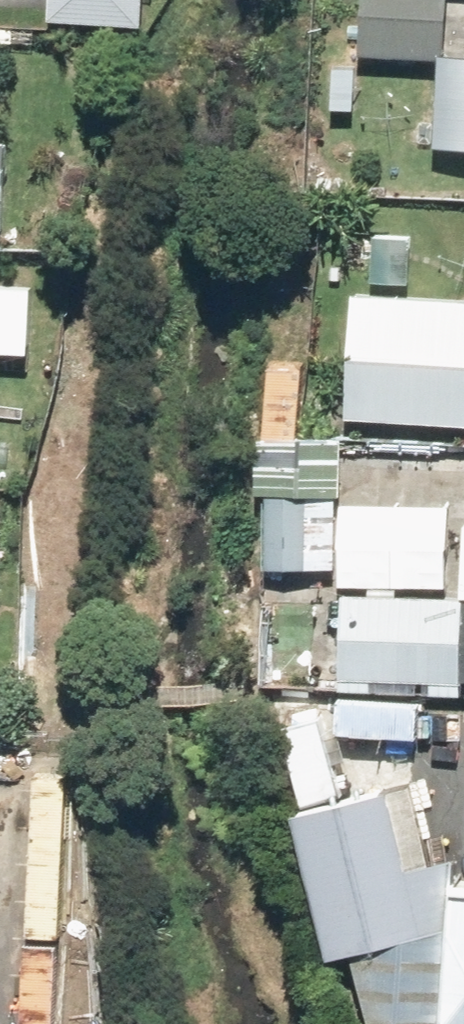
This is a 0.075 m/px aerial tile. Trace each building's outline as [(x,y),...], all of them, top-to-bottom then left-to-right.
[(145,0),(47,0),(46,26),(143,30),(145,0)] [(356,58),(446,64),(451,0),(360,0),(356,58)] [(414,283),(414,235),(375,235),(375,283),(414,283)] [(355,290),(344,423),(463,433),(463,298),(355,290)] [(335,459),(280,455),(277,493),(331,498),(335,459)] [(318,616),(318,598),(333,599),(334,548),(320,548),(321,529),(274,527),(271,614),(318,616)] [(345,595),(340,692),(460,699),(461,677),(463,677),(463,602),(345,595)] [(440,879),(412,782),(295,808),(332,951),(359,945),(379,1023),(463,1023),(463,881),(440,879)]
